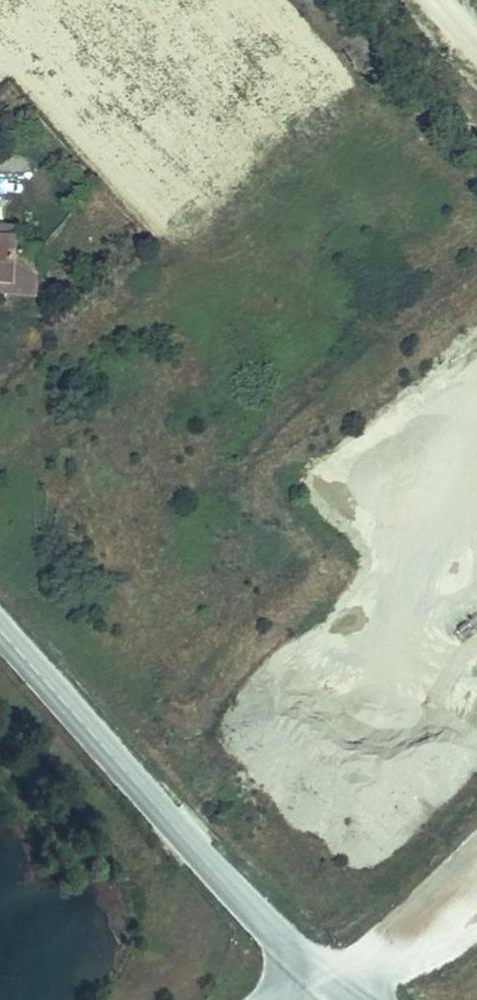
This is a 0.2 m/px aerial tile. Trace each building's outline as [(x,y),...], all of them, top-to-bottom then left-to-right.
[(16,229),(0,227),(0,281),(9,281),(8,292),(37,295),(40,254),(15,251),(16,229)] [(8,292),(9,281),(0,281),(0,291),(8,292)]
